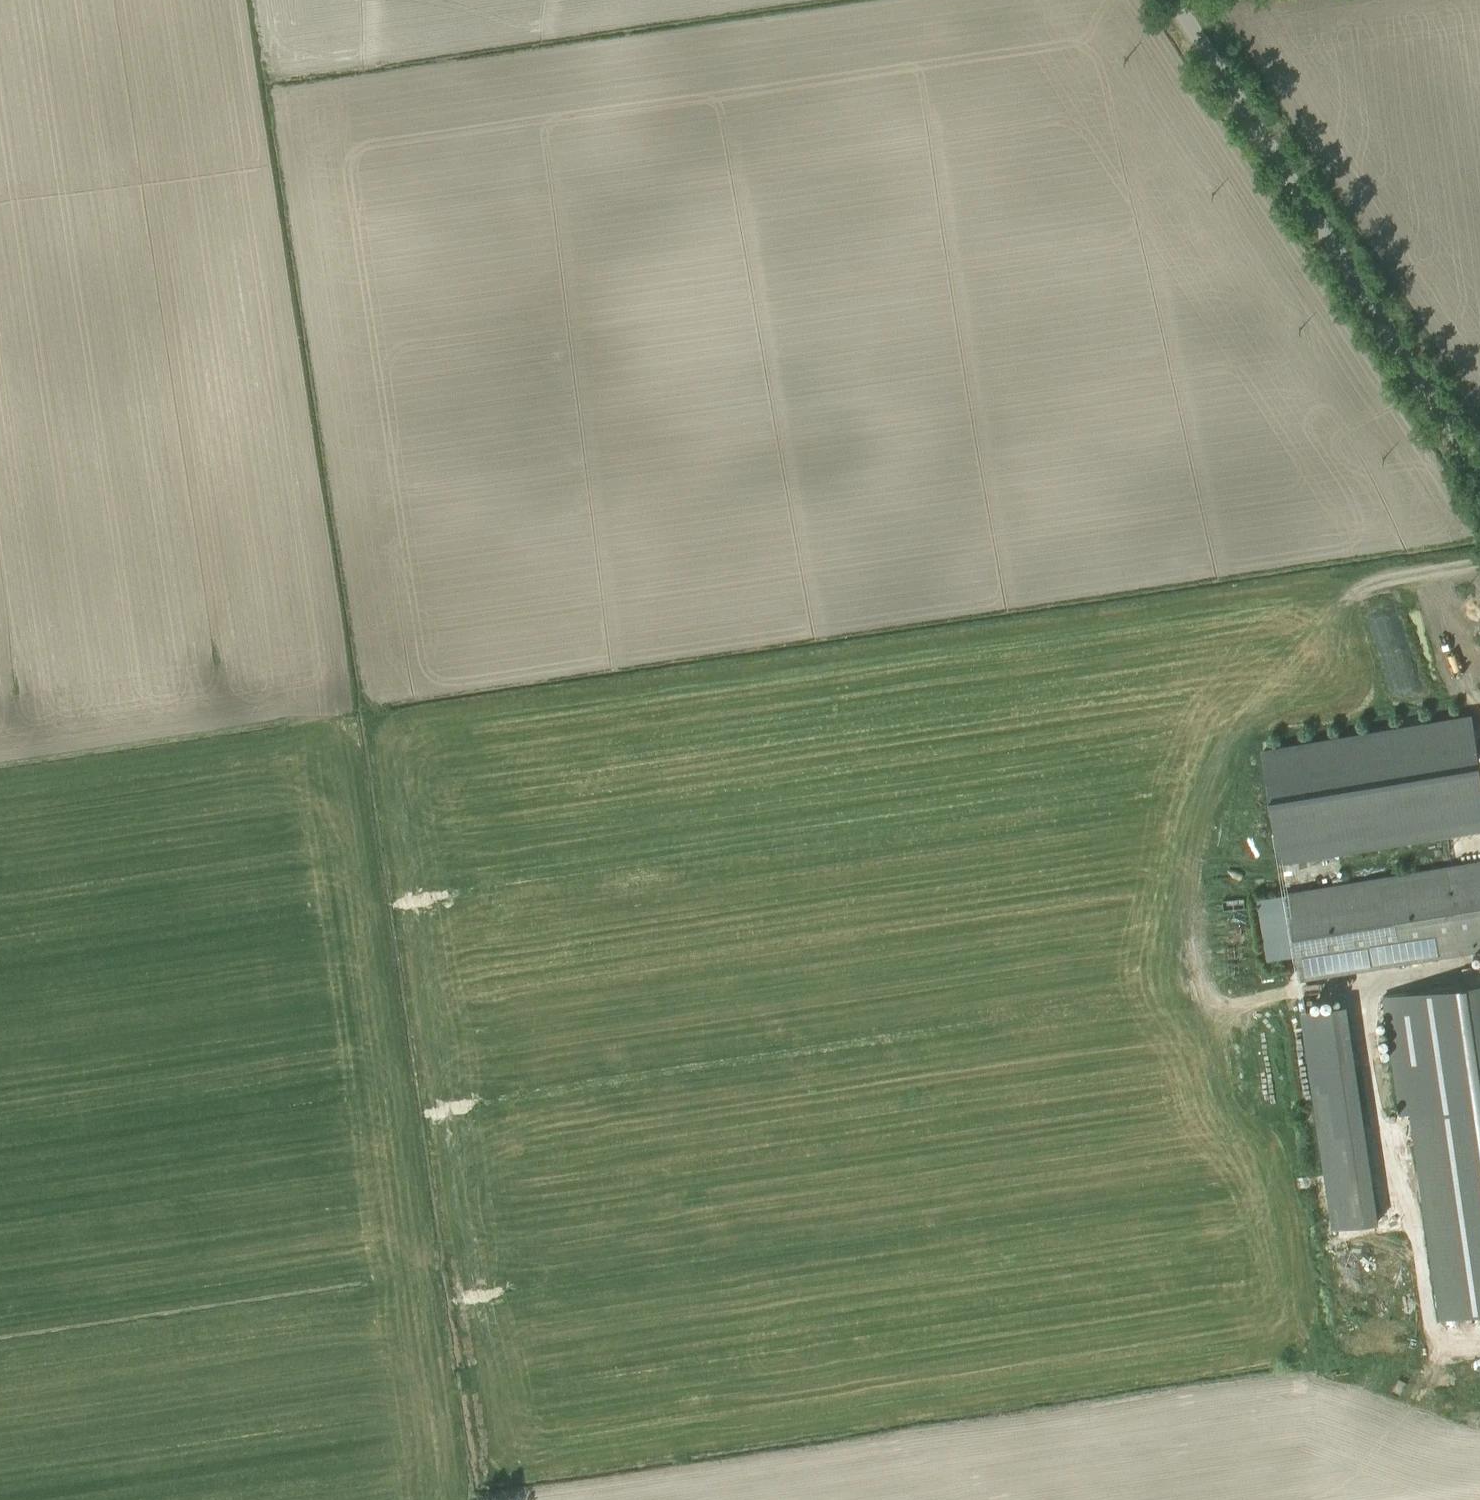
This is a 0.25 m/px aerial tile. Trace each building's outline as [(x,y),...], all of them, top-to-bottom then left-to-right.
[(1262,748),(1282,862),(1479,831),(1479,775),(1471,714),(1262,748)] [(1479,951),(1479,862),(1287,896),(1300,981),(1479,951)] [(1268,960),(1291,956),(1281,895),(1258,899),(1268,960)] [(1393,995),(1440,1319),(1479,1313),(1479,983),(1393,995)]
